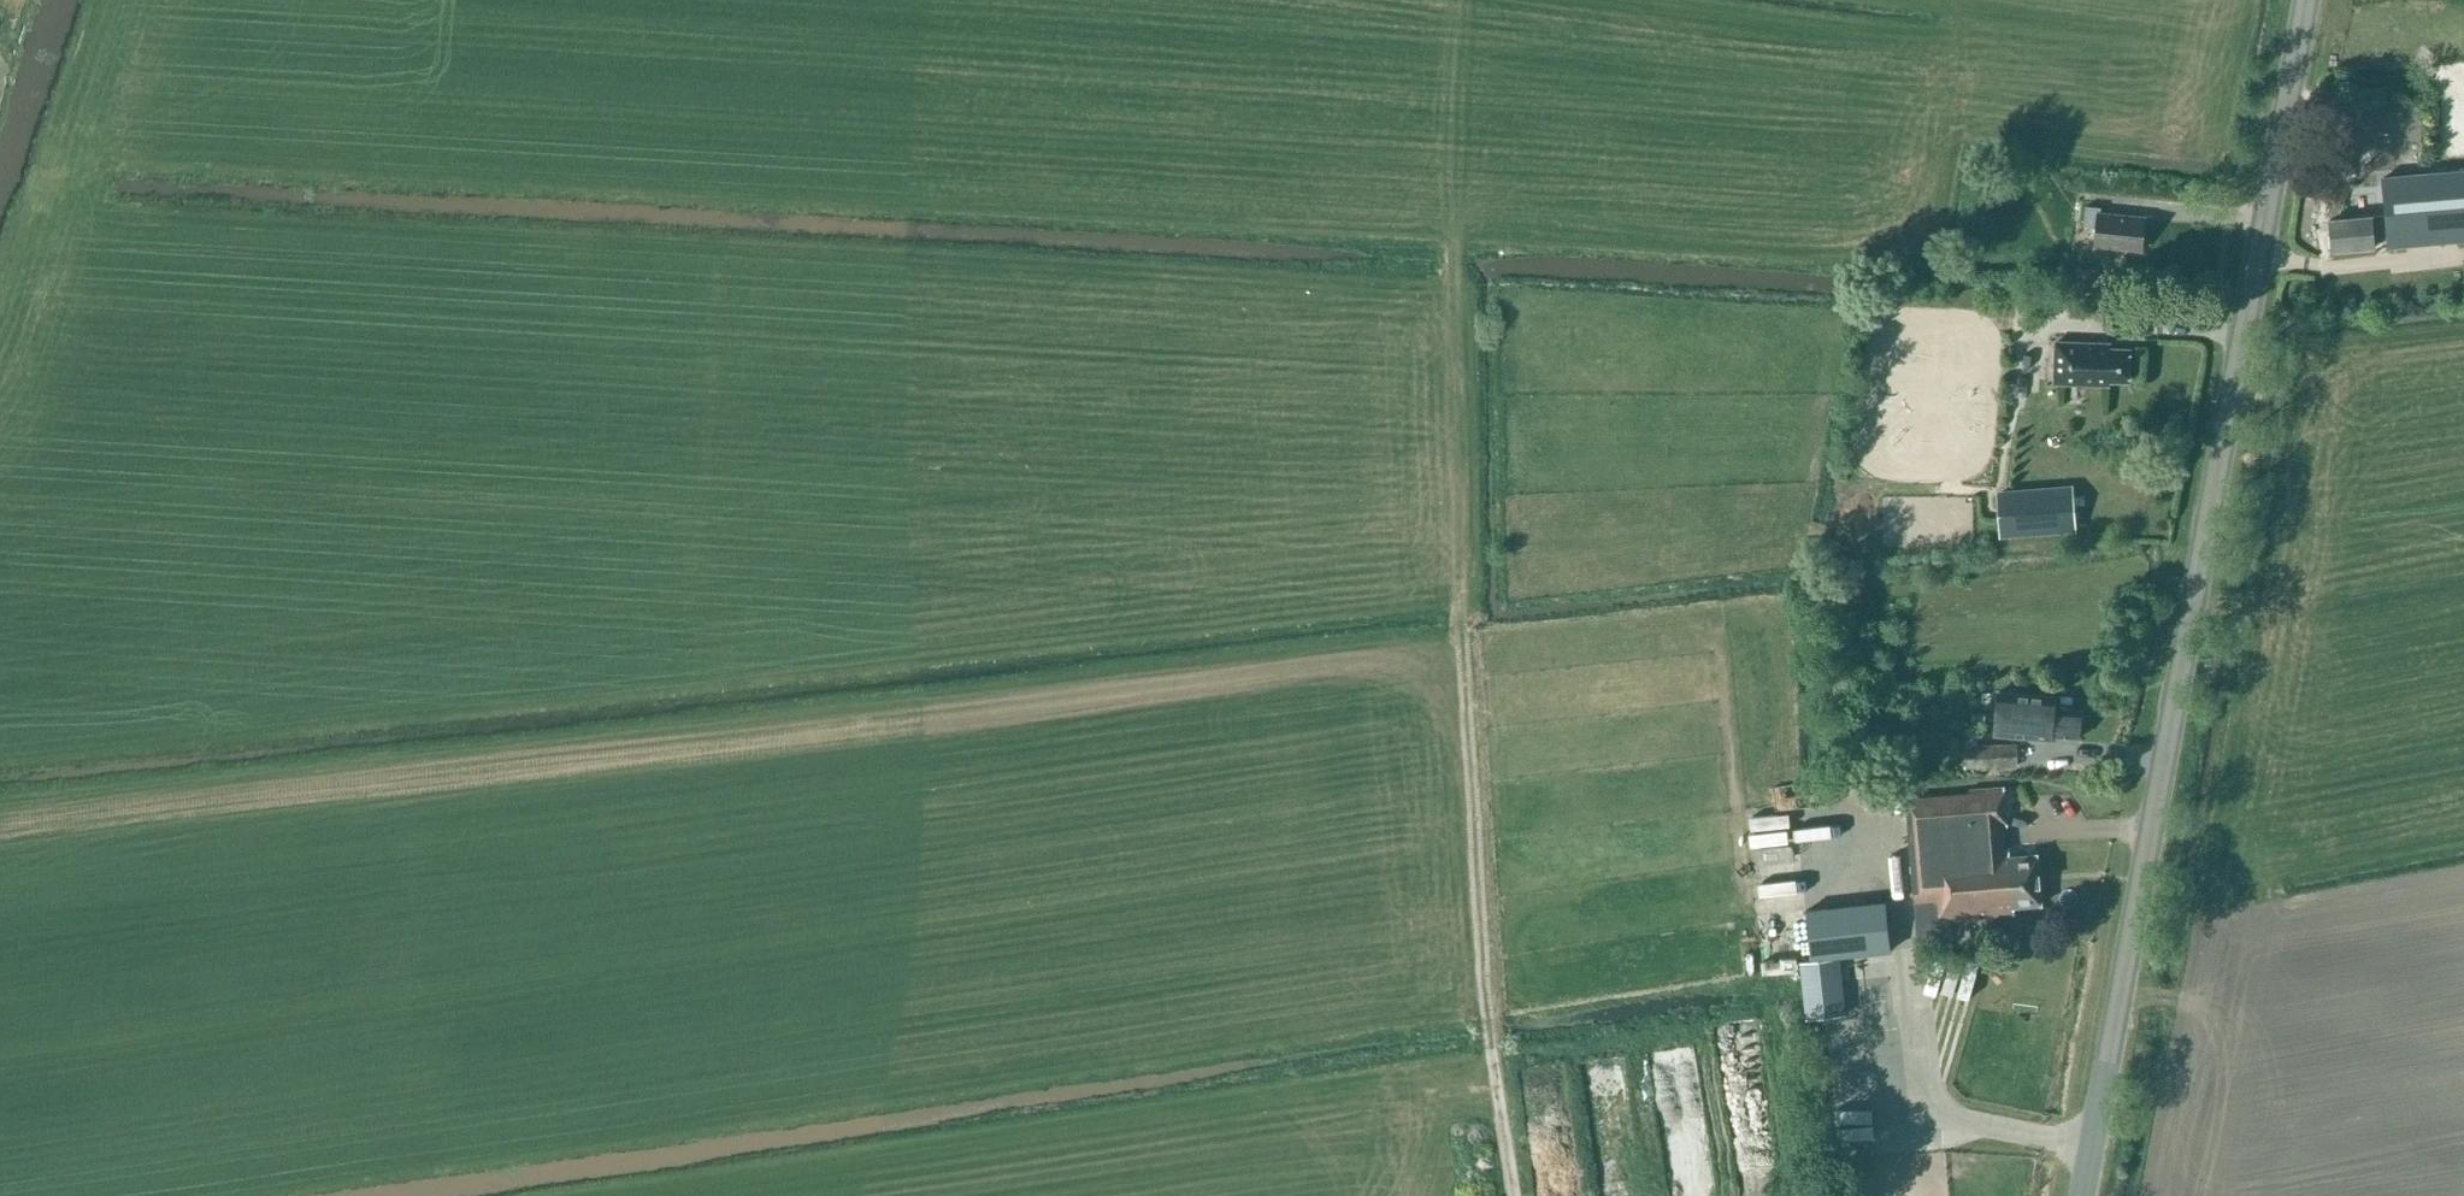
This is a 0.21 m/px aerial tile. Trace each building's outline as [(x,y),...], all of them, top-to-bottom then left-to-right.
[(2383,179),(2386,216),(2372,217),(2330,220),(2332,251),(2374,247),(2374,238),(2388,237),(2389,246),(2463,239),(2463,171),(2383,179)] [(2142,250),(2145,218),(2100,214),(2101,208),(2085,206),(2083,226),(2096,228),(2094,245),(2142,250)] [(2112,343),(2054,341),(2052,386),(2110,388),(2110,383),(2130,384),(2131,348),(2111,347),(2112,343)] [(1996,494),(1999,533),(2074,528),(2071,488),(1996,494)] [(1996,735),(2053,740),(2053,736),(2079,738),(2081,710),(2054,708),(2055,697),(1999,692),(1996,735)] [(1966,766),(1978,766),(2016,766),(2016,746),(1966,747),(1966,766)] [(2004,849),(2003,828),(2007,828),(2004,788),(1970,790),(1970,794),(1908,798),(1919,947),(1952,944),(1950,920),(2015,915),(2014,907),(2041,905),(2037,854),(2010,857),(2009,849),(2004,849)] [(1755,818),(1755,827),(1790,826),(1790,817),(1755,818)] [(1811,958),(1890,950),(1885,902),(1806,910),(1811,958)] [(1806,1018),(1845,1014),(1839,958),(1800,962),(1806,1018)]
